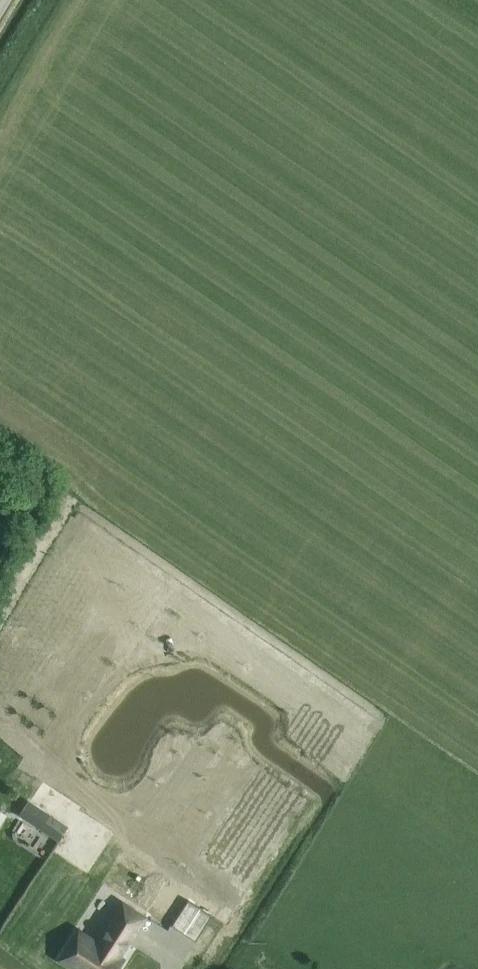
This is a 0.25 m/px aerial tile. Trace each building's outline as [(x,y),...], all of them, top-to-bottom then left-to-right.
[(68,825),(27,799),(17,814),(59,840),(68,825)] [(195,940),(212,914),(189,899),(172,925),(195,940)] [(143,918),(121,904),(108,925),(109,925),(96,945),(77,933),(60,960),(74,968),(115,968),(121,961),(116,958),(129,938),(130,939),(143,918)]
